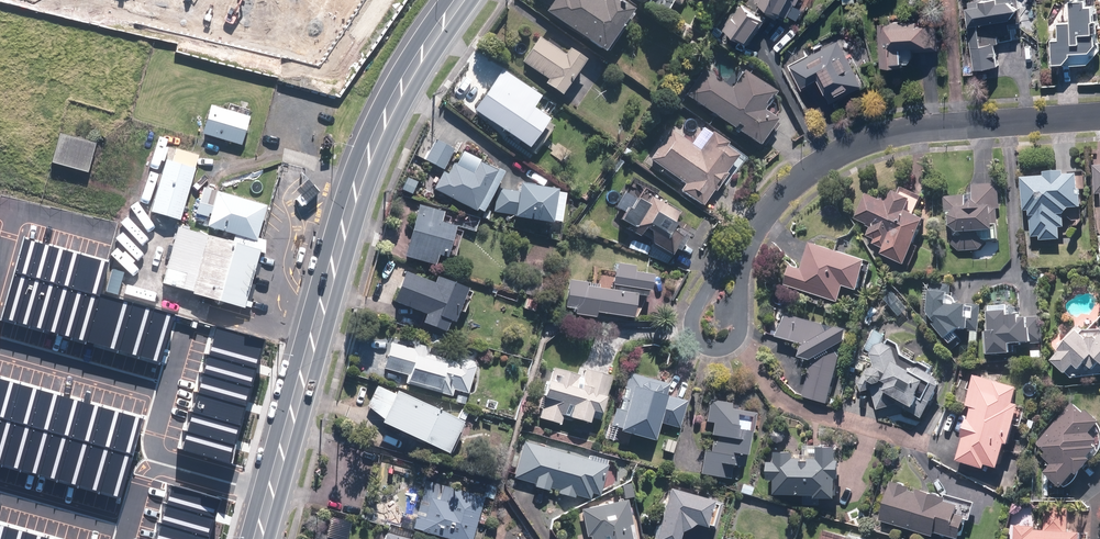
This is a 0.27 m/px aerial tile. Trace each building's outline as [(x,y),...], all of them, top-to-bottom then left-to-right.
[(548,11),(608,53),(638,10),(623,0),(606,0),(605,1),(604,0),(556,0),(548,11)] [(758,1),(793,19),(802,0),(758,0),(758,1)] [(966,2),(975,70),(1004,66),(998,20),(1026,16),(1023,0),(980,0),(966,2)] [(1099,56),(1099,0),(1071,0),(1071,12),(1059,19),(1059,36),(1052,36),(1052,47),(1047,47),(1046,62),(1053,68),(1084,68),(1084,56),(1099,56)] [(770,20),(745,3),(730,24),(755,42),(770,20)] [(940,22),(880,22),(880,67),(918,67),(918,51),(940,50),(940,22)] [(542,37),(524,62),(551,80),(548,84),(564,96),(590,58),(573,46),(567,54),(542,37)] [(840,39),(789,66),(801,90),(825,77),(838,103),(866,88),(840,39)] [(703,66),(685,95),(762,145),(780,116),(767,108),(778,92),(745,70),(735,86),(703,66)] [(503,68),(475,109),(539,152),(555,126),(550,123),(553,117),(538,107),(545,96),(503,68)] [(212,105),(204,134),(243,145),(251,116),(212,105)] [(670,128),(650,161),(687,184),(681,193),(708,209),(742,155),(730,147),(733,142),(706,125),(694,144),(670,128)] [(97,143),(62,134),(54,163),(89,172),(97,143)] [(435,138),(425,159),(445,169),(456,148),(435,138)] [(170,147),(152,211),(184,220),(202,156),(170,147)] [(443,172),(435,188),(483,211),(503,170),(475,156),(469,168),(454,161),(448,174),(443,172)] [(1069,235),(1069,212),(1076,205),(1087,205),(1087,172),(1071,172),(1071,169),(1050,169),(1050,173),(1027,173),(1027,209),(1034,209),(1034,233),(1043,233),(1043,238),(1065,238),(1065,235),(1069,235)] [(549,233),(562,234),(563,218),(558,218),(560,185),(519,182),(519,188),(497,187),(495,212),(517,213),(517,217),(550,219),(549,233)] [(960,249),(979,249),(989,237),(999,238),(1000,182),(975,182),(975,194),(958,194),(947,207),(946,234),(960,249)] [(884,252),(908,264),(931,216),(918,210),(925,195),(900,184),(893,200),(871,190),(859,218),(874,225),(870,233),(878,237),(876,242),(886,247),(884,252)] [(206,186),(198,213),(211,217),(209,226),(261,241),(271,204),(206,186)] [(638,196),(627,189),(617,207),(627,212),(621,222),(678,253),(690,230),(675,222),(681,210),(642,189),(638,196)] [(443,210),(418,204),(407,254),(438,261),(440,252),(450,255),(458,221),(441,217),(443,210)] [(194,290),(193,294),(249,308),(264,248),(207,234),(209,227),(195,223),(194,231),(178,227),(164,282),(194,290)] [(37,240),(23,236),(13,271),(27,275),(37,240)] [(51,244),(37,240),(27,275),(41,279),(51,244)] [(875,260),(817,241),(808,268),(794,264),(784,292),(840,310),(849,285),(865,290),(875,260)] [(65,248),(51,244),(41,279),(55,283),(65,248)] [(79,252),(65,248),(55,283),(69,287),(79,252)] [(79,252),(69,287),(82,291),(96,295),(106,260),(79,252)] [(598,316),(599,310),(635,314),(637,293),(652,295),(655,269),(636,267),(636,264),(616,261),(613,287),(588,285),(588,282),(570,279),(567,306),(574,307),(574,313),(598,316)] [(409,268),(396,299),(428,311),(424,320),(447,329),(452,318),(457,320),(471,285),(440,272),(437,279),(409,268)] [(13,271),(0,315),(0,319),(13,323),(27,275),(13,271)] [(41,279),(27,275),(13,323),(27,327),(41,279)] [(55,283),(41,279),(27,327),(41,331),(55,283)] [(69,287),(55,283),(41,331),(55,335),(69,287)] [(934,286),(933,312),(943,325),(956,341),(965,335),(961,330),(967,326),(975,326),(975,317),(979,317),(980,302),(954,301),(954,287),(934,286)] [(82,291),(69,287),(55,335),(68,338),(82,291)] [(96,295),(82,291),(68,338),(82,342),(96,295)] [(121,302),(96,295),(82,342),(108,350),(121,302)] [(147,309),(121,302),(108,350),(133,357),(147,309)] [(991,304),(992,330),(986,330),(987,343),(992,343),(992,352),(1017,351),(1017,340),(1034,340),(1034,312),(1013,312),(1013,303),(991,304)] [(172,316),(147,309),(133,357),(159,364),(172,316)] [(849,341),(855,338),(857,327),(845,324),(836,328),(790,312),(783,334),(808,343),(806,354),(816,358),(803,395),(827,403),(849,341)] [(210,348),(258,362),(263,343),(215,329),(210,348)] [(1072,376),(1099,374),(1099,339),(1097,342),(1084,329),(1054,358),(1072,376)] [(880,360),(873,375),(880,417),(916,412),(928,418),(949,375),(904,352),(902,343),(876,330),(865,353),(880,360)] [(392,341),(385,367),(410,373),(408,381),(454,392),(455,389),(468,392),(475,364),(427,353),(430,343),(415,339),(414,346),(392,341)] [(204,368),(252,382),(258,362),(210,348),(204,368)] [(610,381),(553,366),(540,417),(562,422),(564,414),(592,421),(595,409),(602,411),(610,381)] [(198,388),(246,401),(252,382),(204,368),(198,388)] [(669,380),(629,369),(614,426),(659,437),(663,421),(680,426),(687,398),(666,392),(669,380)] [(1025,384),(978,372),(969,404),(973,405),(959,459),(990,467),(991,461),(1005,465),(1011,442),(1015,443),(1026,402),(1020,400),(1025,384)] [(0,375),(0,420),(1,420),(13,378),(0,375)] [(31,383),(13,378),(1,420),(19,425),(31,383)] [(50,389),(31,383),(19,425),(38,431),(50,389)] [(385,417),(383,420),(451,450),(468,411),(460,407),(456,414),(398,388),(396,391),(377,383),(368,405),(385,417)] [(193,407),(241,421),(246,401),(198,388),(193,407)] [(68,394),(50,389),(38,431),(56,436),(68,394)] [(86,399),(68,394),(56,436),(74,441),(86,399)] [(1038,442),(1048,452),(1044,456),(1053,464),(1047,470),(1067,488),(1099,452),(1099,436),(1096,431),(1099,427),(1099,416),(1079,397),(1038,442)] [(741,400),(710,398),(708,420),(713,421),(711,450),(703,450),(701,474),(732,477),(733,464),(746,465),(747,452),(750,452),(754,411),(740,410),(741,400)] [(104,404),(86,399),(74,441),(92,446),(104,404)] [(123,409),(104,404),(92,446),(111,451),(123,409)] [(187,427),(235,440),(241,421),(193,407),(187,427)] [(141,414),(123,409),(111,451),(129,456),(141,414)] [(1,420),(0,424),(0,465),(7,468),(19,425),(1,420)] [(38,431),(19,425),(7,468),(26,473),(38,431)] [(182,446),(230,460),(235,440),(187,427),(182,446)] [(56,436),(38,431),(26,473),(44,478),(56,436)] [(74,441),(56,436),(44,478),(62,483),(74,441)] [(610,464),(526,439),(515,477),(590,499),(592,490),(601,493),(610,464)] [(92,446),(74,441),(62,483),(80,488),(92,446)] [(780,478),(780,493),(821,494),(821,497),(842,497),(843,475),(848,476),(848,458),(844,458),(844,443),(824,443),(824,457),(801,456),(801,450),(781,450),(781,460),(772,459),(772,478),(780,478)] [(111,451),(92,446),(80,488),(99,493),(111,451)] [(129,456),(111,451),(99,493),(117,499),(129,456)] [(484,494),(425,479),(413,528),(442,535),(441,538),(451,538),(452,538),(456,538),(474,538),(478,522),(487,524),(492,507),(484,494)] [(893,479),(882,519),(940,534),(941,530),(967,536),(973,513),(966,511),(968,503),(952,499),(954,494),(921,486),(920,489),(912,487),(912,484),(893,479)] [(682,529),(697,520),(712,524),(720,498),(685,488),(686,485),(674,482),(673,486),(669,485),(653,538),(680,538),(682,529)] [(219,496),(171,483),(165,503),(213,517),(219,496)] [(630,498),(581,507),(587,535),(590,535),(591,538),(638,538),(630,498)] [(213,517),(165,503),(160,523),(207,537),(213,517)] [(1018,524),(1017,538),(1088,538),(1088,529),(1072,529),(1072,508),(1045,507),(1045,525),(1018,524)] [(0,520),(0,538),(4,538),(9,523),(0,520)] [(9,523),(4,538),(26,538),(29,529),(9,523)] [(160,523),(155,538),(207,538),(207,537),(160,523)] [(29,529),(26,538),(47,538),(49,534),(29,529)]
